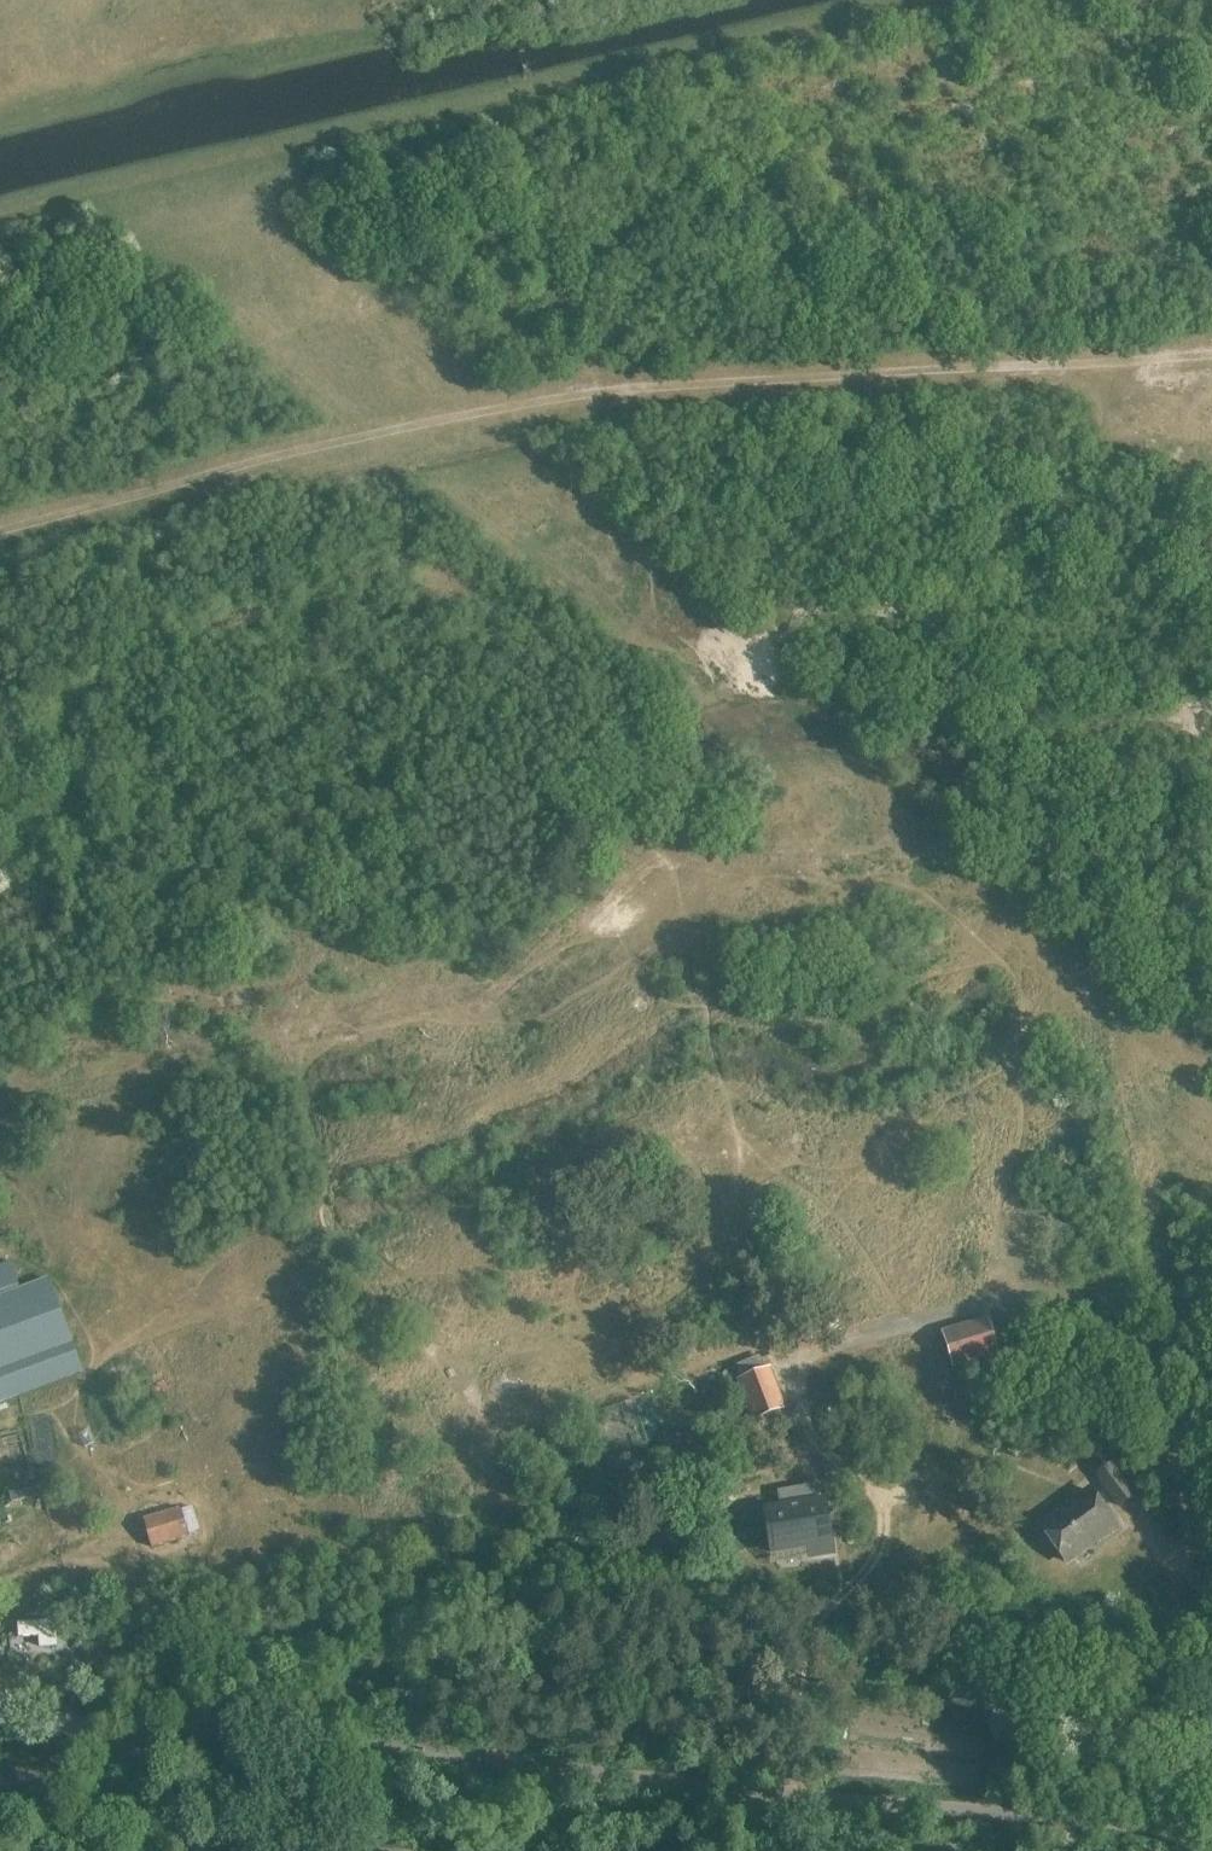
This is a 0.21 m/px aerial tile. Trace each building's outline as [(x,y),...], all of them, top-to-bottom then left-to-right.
[(83,1369),(49,1278),(19,1290),(8,1261),(0,1264),(0,1400),(83,1369)] [(942,1333),(953,1370),(1000,1356),(988,1319),(942,1333)] [(768,1371),(739,1382),(753,1419),(782,1408),(768,1371)] [(1119,1506),(1133,1496),(1110,1465),(1096,1474),(1119,1506)] [(781,1509),(765,1512),(772,1553),(807,1546),(809,1556),(832,1553),(824,1502),(814,1504),(811,1487),(778,1492),(781,1509)] [(1065,1562),(1115,1525),(1090,1491),(1040,1527),(1065,1562)] [(180,1508),(143,1520),(151,1547),(188,1536),(180,1508)]
